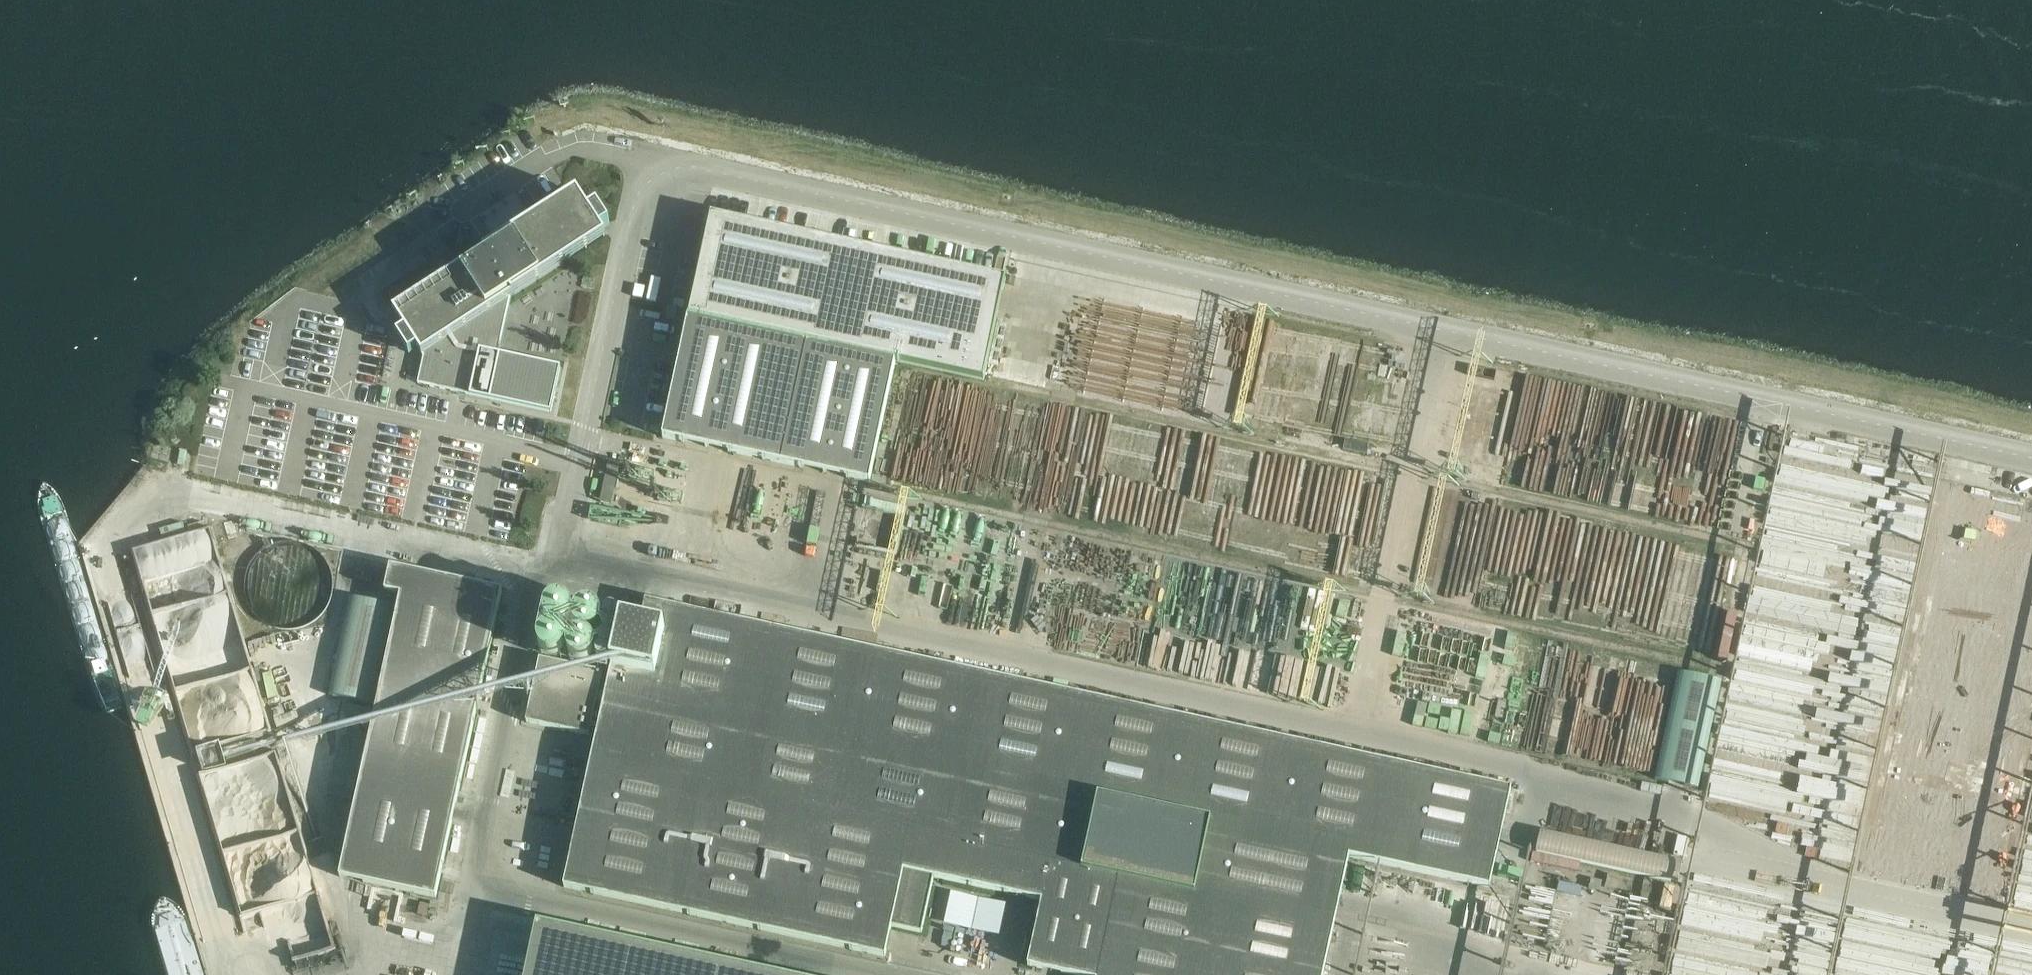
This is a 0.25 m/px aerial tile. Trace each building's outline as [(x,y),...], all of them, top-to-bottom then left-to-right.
[(499,353),(511,296),(513,297),(564,264),(562,262),(602,236),(599,231),(610,224),(597,205),(587,211),(576,196),(535,222),(516,219),(512,237),(468,265),(397,311),(407,326),(397,334),(409,353),(417,348),(423,357),(417,384),(551,412),(561,367),(499,353)] [(711,214),(688,317),(896,362),(983,382),(1006,279),(711,214)] [(869,482),(896,362),(688,317),(662,437),(869,482)] [(392,378),(398,349),(389,347),(383,376),(392,378)] [(629,463),(670,475),(674,463),(632,451),(629,463)] [(907,507),(873,500),(873,498),(866,497),(864,507),(905,516),(907,507)] [(216,746),(272,730),(209,517),(163,530),(165,538),(134,548),(148,595),(145,596),(199,780),(224,773),(216,746)] [(245,581),(245,585),(245,589),(245,593),(246,597),(247,601),(249,604),(251,608),(253,611),(255,615),(258,618),(261,620),(264,623),(268,625),(271,626),(274,628),(278,629),(282,629),(285,630),(289,630),(293,630),(297,629),(300,628),(304,627),(308,626),(311,624),(315,622),(318,619),(321,616),(323,614),(325,610),(327,607),(329,604),(330,600),(331,597),(332,593),(333,589),(333,585),(333,581),(332,578),(331,574),(330,570),(329,566),(327,563),(325,560),(324,559),(322,556),(319,554),(316,551),(313,549),(309,547),(305,545),(301,544),(298,543),(294,542),(290,542),(286,542),(282,542),(278,543),(274,544),(271,546),(267,547),(264,549),(261,551),(258,554),(256,556),(253,559),(251,562),(249,566),(248,569),(246,573),(245,577),(245,581)] [(401,595),(340,877),(436,898),(503,591),(502,591),(391,567),(390,567),(385,591),(385,592),(401,595)] [(1341,595),(1336,620),(1359,625),(1364,600),(1341,595)] [(1511,789),(645,600),(639,627),(621,623),(564,887),(885,957),(891,927),(922,934),(934,878),(1041,902),(1027,966),(1069,974),(1323,974),(1349,857),(1490,888),(1511,789)] [(558,632),(559,632),(561,632),(563,631),(565,631),(567,630),(567,629),(569,628),(570,627),(571,625),(572,624),(573,622),(573,620),(574,618),(573,616),(573,614),(573,613),(572,611),(571,609),(570,608),(567,606),(565,605),(563,604),(561,604),(559,604),(558,604),(556,604),(554,605),(552,606),(551,607),(549,608),(548,609),(547,611),(546,613),(546,615),(545,617),(545,619),(546,621),(546,623),(547,624),(548,626),(549,627),(551,629),(552,630),(554,631),(556,631),(558,632)] [(587,638),(589,638),(591,638),(592,638),(594,637),(596,636),(597,635),(599,634),(601,632),(601,630),(602,629),(602,627),(603,625),(603,624),(603,622),(602,620),(601,618),(600,616),(599,615),(599,614),(597,612),(595,611),(593,611),(592,610),(590,610),(588,610),(586,610),(584,611),(582,611),(581,612),(579,614),(577,616),(576,617),(576,619),(575,621),(575,623),(575,624),(575,627),(576,629),(576,631),(577,632),(579,634),(580,635),(582,636),(583,637),(585,638),(587,638)] [(611,629),(613,629),(614,629),(615,629),(617,628),(618,627),(619,626),(619,625),(619,624),(619,623),(619,622),(619,621),(619,620),(618,619),(617,618),(615,617),(614,617),(612,617),(611,617),(609,618),(608,619),(607,620),(607,621),(607,622),(607,623),(607,624),(607,625),(608,627),(609,628),(610,629),(611,629)] [(608,643),(610,643),(611,643),(613,642),(615,641),(615,640),(616,639),(616,638),(617,637),(616,635),(616,634),(615,633),(614,632),(613,631),(611,630),(609,630),(608,631),(607,631),(605,633),(604,634),(604,636),(604,637),(604,638),(604,639),(604,640),(606,641),(607,642),(608,643)] [(551,661),(553,661),(556,661),(558,660),(559,659),(561,658),(563,657),(565,654),(566,653),(567,651),(567,649),(567,647),(567,645),(567,643),(566,642),(565,640),(564,638),(563,637),(562,636),(560,635),(558,633),(556,633),(554,633),(552,633),(550,633),(548,634),(546,635),(544,636),(543,637),(542,638),(541,640),(540,642),(539,643),(539,645),(539,646),(539,648),(539,650),(540,652),(541,653),(542,655),(543,657),(544,658),(546,659),(548,660),(549,660),(551,661)] [(580,667),(582,667),(583,667),(586,667),(588,666),(590,665),(591,664),(592,663),(594,661),(595,660),(595,658),(596,656),(596,654),(596,653),(596,651),(596,649),(595,646),(594,645),(592,643),(590,641),(589,641),(587,640),(584,639),(583,639),(581,639),(580,639),(578,640),(576,641),(574,641),(573,643),(572,644),(570,646),(570,647),(569,649),(568,651),(568,653),(568,654),(569,656),(569,658),(570,660),(571,661),(572,663),(574,664),(575,665),(577,666),(579,667),(580,667)] [(606,657),(607,657),(609,657),(610,656),(611,656),(612,655),(613,653),(614,652),(614,650),(614,649),(613,649),(613,647),(612,646),(611,645),(609,644),(608,644),(606,644),(605,645),(604,645),(602,646),(601,648),(601,649),(601,650),(601,652),(602,653),(603,655),(604,656),(606,657)] [(603,670),(604,671),(605,671),(606,670),(607,670),(608,669),(609,668),(610,668),(610,667),(611,665),(611,664),(611,663),(610,662),(609,660),(608,659),(607,658),(605,658),(603,658),(602,658),(600,659),(599,660),(599,661),(599,662),(598,663),(598,664),(598,665),(598,666),(599,667),(599,668),(600,669),(601,670),(603,670)] [(590,736),(603,673),(540,659),(526,722),(590,736)] [(1700,787),(1722,678),(1679,669),(1657,778),(1700,787)] [(323,837),(314,807),(303,810),(312,840),(308,842),(313,859),(330,854),(325,836),(323,837)] [(1682,862),(1540,832),(1536,853),(1678,883),(1682,862)] [(1000,934),(1008,903),(954,889),(946,921),(1000,934)] [(537,924),(526,974),(772,974),(537,924)]
